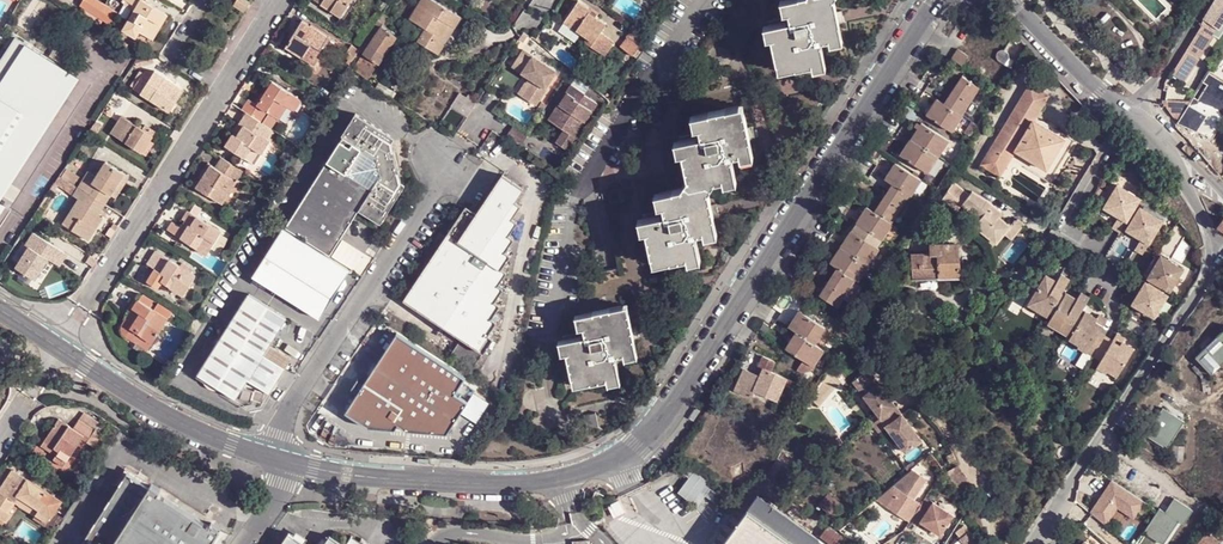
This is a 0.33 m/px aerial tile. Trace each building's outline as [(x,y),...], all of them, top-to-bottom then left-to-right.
[(81,5),(103,21),(99,30),(104,33),(116,13),(105,7),(94,0),(85,0),(81,5)] [(128,0),(121,0),(134,9),(136,6),(128,0)] [(136,6),(134,9),(122,27),(135,36),(138,31),(151,39),(166,15),(154,6),(152,10),(147,7),(149,4),(144,0),(128,0),(136,6)] [(239,0),(236,0),(232,6),(242,13),(247,5),(239,0)] [(313,2),(345,23),(355,6),(352,5),(355,1),(358,1),(359,0),(315,0),(313,2)] [(433,0),(424,0),(411,20),(426,31),(417,43),(438,57),(444,48),(437,44),(447,28),(454,33),(462,20),(433,0)] [(786,3),(789,15),(790,23),(770,28),(772,40),(779,67),(783,67),(785,73),(814,67),(827,65),(823,42),(830,41),(844,39),(835,0),(798,0),(786,3)] [(1204,19),(1221,29),(1222,26),(1222,0),(1216,0),(1204,19)] [(592,11),(579,2),(565,22),(583,34),(589,38),(585,42),(597,52),(608,37),(603,33),(608,26),(596,17),(590,13),(592,11)] [(789,15),(786,3),(781,4),(783,16),(789,15)] [(379,21),(377,24),(381,26),(388,16),(384,14),(379,21)] [(1204,19),(1199,28),(1215,38),(1221,29),(1204,19)] [(583,34),(565,22),(561,26),(579,39),(583,34)] [(316,67),(327,50),(325,48),(330,40),(303,23),(292,39),(290,38),(281,52),(285,54),(288,50),(316,67)] [(381,26),(363,53),(377,63),(396,36),(381,26)] [(437,44),(444,48),(454,33),(447,28),(437,44)] [(1199,28),(1179,59),(1194,69),(1195,70),(1215,38),(1199,28)] [(1008,68),(1022,45),(1016,40),(1008,36),(1001,49),(998,49),(995,51),(993,54),(994,58),(1008,68)] [(601,60),(614,42),(608,37),(597,52),(594,56),(601,60)] [(43,128),(76,78),(16,38),(0,63),(0,98),(43,128)] [(844,39),(830,41),(832,47),(845,44),(844,39)] [(953,49),(947,58),(959,65),(965,56),(953,49)] [(559,72),(525,50),(515,67),(537,81),(534,85),(527,97),(540,105),(550,89),(549,88),(559,72)] [(367,78),(377,63),(363,53),(358,60),(360,62),(355,70),(367,78)] [(1194,69),(1179,59),(1165,81),(1181,92),(1194,69)] [(827,65),(814,67),(816,73),(828,69),(827,65)] [(1180,122),(1212,136),(1222,116),(1222,109),(1202,95),(1215,74),(1211,72),(1190,106),(1180,122)] [(169,111),(181,94),(162,83),(165,78),(155,73),(151,78),(144,74),(135,90),(169,111)] [(1215,74),(1202,95),(1222,109),(1222,80),(1215,74)] [(963,76),(945,103),(962,114),(979,87),(963,76)] [(183,90),(165,78),(162,83),(181,94),(183,90)] [(270,82),(255,105),(246,100),(240,111),(244,114),(259,123),(265,113),(276,119),(285,107),(292,111),(299,100),(270,82)] [(391,97),(394,92),(383,85),(378,82),(375,86),(391,97)] [(527,97),(534,85),(530,83),(523,94),(527,97)] [(1040,111),(1049,95),(1029,83),(1020,99),(1040,111)] [(569,127),(560,140),(571,147),(600,105),(573,87),(553,117),(569,127)] [(468,117),(479,101),(469,95),(466,97),(460,93),(451,106),(468,117)] [(0,98),(0,191),(43,128),(0,98)] [(962,114),(945,103),(938,99),(927,115),(953,132),(964,116),(962,114)] [(1031,120),(1034,121),(1040,111),(1020,99),(1007,121),(1025,131),(1031,120)] [(1180,122),(1190,106),(1173,102),(1167,112),(1178,126),(1180,122)] [(711,114),(699,116),(702,129),(703,137),(682,142),(685,154),(690,178),(684,190),(684,189),(675,190),(675,191),(663,195),(666,206),(667,215),(647,220),(649,232),(654,257),(656,257),(660,255),(662,263),(691,258),(702,255),(698,234),(707,232),(718,229),(710,192),(716,182),(725,180),(737,177),(734,156),(742,155),(755,152),(752,141),(753,140),(747,114),(746,114),(740,115),(739,107),(728,110),(727,109),(712,112),(711,114)] [(286,227),(330,255),(359,210),(381,224),(403,189),(400,187),(399,183),(402,183),(399,170),(396,170),(393,156),(396,154),(392,142),(390,142),(389,138),(391,135),(356,113),(343,135),(344,136),(286,227)] [(259,123),(244,114),(224,145),(243,158),(250,147),(260,154),(267,142),(257,136),(263,126),(259,123)] [(110,134),(141,153),(149,140),(154,132),(144,126),(142,129),(121,116),(110,134)] [(1058,148),(1063,139),(1034,121),(1031,120),(1025,131),(1007,121),(980,166),(991,172),(997,162),(995,161),(999,154),(1010,161),(1016,152),(1046,169),(1052,158),(1058,148)] [(533,130),(519,121),(509,137),(522,146),(533,130)] [(923,123),(912,140),(937,157),(948,140),(923,123)] [(153,143),(149,140),(141,153),(145,155),(153,143)] [(937,157),(912,140),(901,157),(927,173),(937,157)] [(292,161),(299,148),(290,143),(282,155),(292,161)] [(253,164),(260,154),(250,147),(243,158),(253,164)] [(991,172),(1000,178),(1010,161),(999,154),(995,161),(997,162),(991,172)] [(1117,166),(1122,158),(1118,156),(1113,164),(1117,166)] [(195,187),(221,204),(222,202),(237,179),(236,178),(241,170),(220,158),(214,167),(210,165),(195,187)] [(88,172),(77,189),(104,205),(110,195),(117,185),(121,188),(128,177),(105,163),(96,178),(88,172)] [(887,179),(895,184),(911,195),(913,196),(923,181),(897,163),(887,179)] [(66,170),(61,178),(73,186),(79,178),(66,170)] [(515,202),(523,189),(502,174),(476,214),(466,207),(404,301),(467,342),(456,357),(473,369),(492,340),(487,337),(496,323),(490,320),(499,307),(494,303),(503,289),(498,286),(506,273),(501,270),(510,256),(505,253),(513,239),(508,236),(517,222),(512,219),(520,206),(515,202)] [(68,194),(73,186),(61,178),(56,186),(68,194)] [(242,182),(237,179),(222,202),(228,205),(242,182)] [(911,195),(895,184),(876,212),(892,222),(911,195)] [(115,198),(121,188),(117,185),(110,195),(115,198)] [(984,234),(996,244),(1004,234),(1012,240),(1025,223),(1017,217),(1011,224),(999,215),(1002,212),(970,192),(968,194),(954,185),(948,193),(963,202),(962,204),(992,223),(984,234)] [(1120,231),(1139,198),(1117,185),(1104,208),(1118,216),(1112,227),(1120,231)] [(86,241),(94,229),(90,226),(97,215),(104,205),(77,189),(73,197),(78,200),(61,225),(86,241)] [(666,206),(663,195),(658,195),(661,207),(666,206)] [(892,222),(876,212),(869,207),(859,223),(883,240),(895,225),(892,222)] [(1143,253),(1162,221),(1140,207),(1126,230),(1141,239),(1135,249),(1143,253)] [(186,212),(181,220),(185,223),(190,214),(186,212)] [(205,256),(220,233),(190,214),(185,223),(181,228),(171,222),(166,231),(205,256)] [(101,218),(97,215),(90,226),(94,229),(101,218)] [(317,319),(349,270),(329,257),(330,255),(286,227),(285,228),(283,227),(252,277),(317,319)] [(853,232),(843,249),(868,265),(879,250),(853,232)] [(66,255),(33,234),(25,246),(28,248),(15,268),(33,280),(47,260),(58,267),(66,255)] [(956,279),(956,246),(930,246),(930,255),(911,256),(912,280),(956,279)] [(868,265),(843,249),(833,265),(840,270),(856,281),(859,283),(868,265)] [(182,296),(194,277),(154,252),(146,265),(151,269),(144,281),(164,293),(168,287),(182,296)] [(1170,290),(1183,268),(1160,256),(1158,260),(1148,278),(1170,290)] [(1148,278),(1158,260),(1154,258),(1143,275),(1145,276),(1148,278)] [(856,281),(840,270),(821,299),(837,310),(856,281)] [(1047,316),(1069,279),(1061,274),(1057,281),(1046,275),(1031,302),(1041,308),(1039,312),(1047,316)] [(1135,299),(1145,282),(1141,279),(1130,296),(1135,299)] [(1154,317),(1167,295),(1145,282),(1135,299),(1132,304),(1154,317)] [(1067,334),(1089,297),(1081,292),(1076,300),(1066,294),(1051,319),(1061,325),(1058,329),(1067,334)] [(286,317),(249,293),(226,330),(263,354),(269,345),(286,317)] [(118,333),(121,336),(134,345),(138,337),(147,344),(167,314),(154,306),(151,310),(147,308),(150,304),(140,296),(137,301),(132,298),(126,307),(129,308),(118,325),(117,329),(118,333)] [(1039,312),(1041,308),(1031,302),(1028,306),(1039,312)] [(626,314),(625,307),(615,309),(613,308),(598,312),(596,313),(584,316),(587,327),(589,336),(568,341),(570,354),(576,378),(582,377),(583,384),(594,382),(595,383),(611,380),(623,377),(620,356),(628,354),(640,351),(638,344),(639,343),(632,314),(631,313),(626,314)] [(1096,358),(1108,338),(1099,332),(1106,319),(1099,315),(1097,318),(1086,312),(1070,338),(1079,343),(1078,347),(1096,358)] [(798,333),(817,345),(826,330),(801,313),(791,328),(798,333)] [(1058,329),(1061,325),(1051,319),(1048,323),(1058,329)] [(284,368),(263,354),(226,330),(198,375),(235,398),(247,379),(269,393),(284,368)] [(469,376),(401,331),(348,410),(372,425),(392,427),(397,419),(410,429),(450,432),(471,400),(458,392),(461,389),(468,394),(474,384),(467,379),(469,376)] [(1196,356),(1211,373),(1222,362),(1222,331),(1196,356)] [(817,345),(798,333),(788,349),(815,366),(826,351),(817,345)] [(1118,375),(1134,348),(1122,342),(1125,338),(1116,334),(1113,340),(1108,338),(1096,358),(1100,361),(1097,367),(1106,373),(1108,369),(1118,375)] [(138,337),(134,345),(142,350),(147,344),(138,337)] [(1078,347),(1079,343),(1070,338),(1068,341),(1078,347)] [(290,358),(269,345),(263,354),(284,368),(290,358)] [(762,354),(758,365),(764,367),(769,369),(773,359),(762,354)] [(837,367),(832,361),(829,366),(832,371),(837,367)] [(758,365),(755,372),(760,375),(764,367),(758,365)] [(769,369),(764,367),(760,375),(754,390),(755,390),(777,400),(784,384),(787,377),(769,369)] [(746,369),(736,390),(750,397),(755,390),(754,390),(760,375),(755,372),(746,369)] [(1106,373),(1116,379),(1118,375),(1108,369),(1106,373)] [(881,417),(896,406),(879,383),(872,389),(862,375),(853,381),(881,417)] [(795,381),(787,377),(784,384),(793,387),(794,386),(795,381)] [(261,403),(263,394),(254,391),(253,393),(240,391),(238,401),(250,404),(250,401),(261,403)] [(896,406),(881,417),(887,425),(907,451),(922,439),(896,406)] [(1186,423),(1164,409),(1147,436),(1168,450),(1186,423)] [(800,418),(791,411),(786,420),(795,427),(800,418)] [(585,415),(588,427),(599,425),(597,413),(585,415)] [(1131,420),(1122,414),(1116,423),(1125,429),(1131,420)] [(53,458),(63,464),(82,437),(83,434),(88,437),(87,440),(94,445),(103,431),(96,426),(94,429),(81,420),(76,429),(58,417),(44,440),(58,450),(55,455),(53,458)] [(881,417),(873,423),(879,431),(887,425),(881,417)] [(1131,440),(1138,434),(1131,427),(1125,433),(1131,440)] [(845,444),(840,438),(833,443),(837,449),(845,444)] [(40,445),(55,455),(58,450),(44,440),(40,445)] [(1184,446),(1174,446),(1173,461),(1183,461),(1184,446)] [(955,459),(952,453),(946,457),(949,462),(955,459)] [(690,477),(695,470),(690,467),(685,473),(690,477)] [(47,521),(61,500),(13,469),(3,485),(6,486),(2,492),(0,490),(0,518),(5,521),(9,513),(7,512),(14,500),(19,504),(23,498),(39,508),(36,513),(47,521)] [(131,470),(82,543),(220,543),(230,529),(221,523),(218,527),(167,493),(170,490),(161,484),(158,487),(131,470)] [(679,492),(694,503),(710,481),(695,470),(690,477),(679,492)] [(929,479),(914,470),(911,473),(877,501),(913,523),(915,519),(924,505),(916,501),(929,479)] [(962,472),(951,479),(966,506),(978,499),(962,472)] [(1144,502),(1113,481),(1093,511),(1108,523),(1118,507),(1134,517),(1144,502)] [(725,543),(827,543),(761,496),(725,543)] [(1194,510),(1175,497),(1169,507),(1170,508),(1167,512),(1166,511),(1161,508),(1145,532),(1159,541),(1175,518),(1179,521),(1185,524),(1194,510)] [(23,498),(19,504),(36,513),(39,508),(23,498)] [(953,514),(927,500),(924,505),(915,519),(942,533),(953,514)] [(614,519),(622,515),(616,503),(608,506),(614,519)] [(1159,541),(1164,543),(1179,521),(1175,518),(1159,541)] [(832,524),(823,537),(833,543),(861,543),(860,543),(856,541),(845,534),(832,524)] [(432,529),(426,525),(418,535),(425,540),(432,529)] [(291,533),(284,543),(306,543),(291,533)] [(1222,543),(1212,534),(1203,543),(1221,543),(1222,543)]
